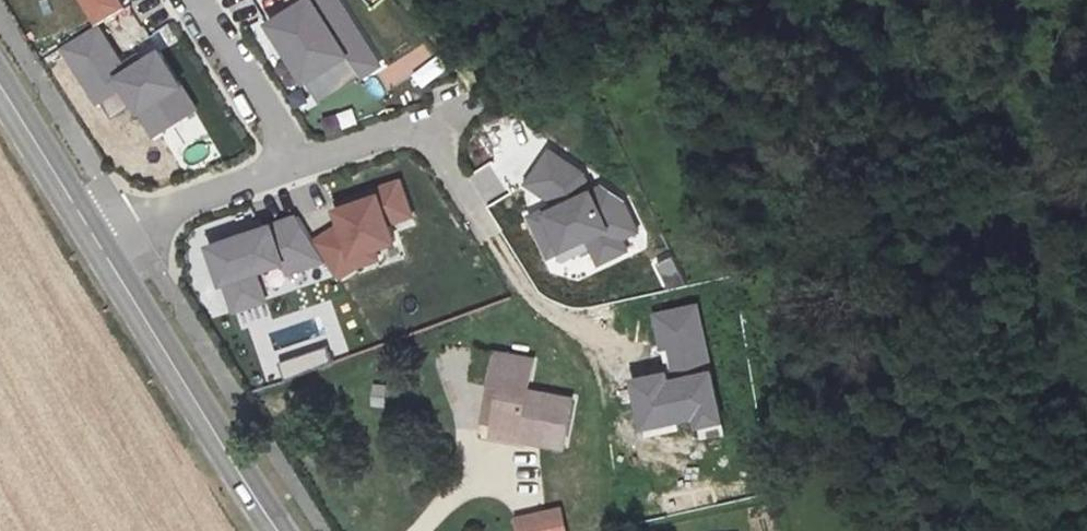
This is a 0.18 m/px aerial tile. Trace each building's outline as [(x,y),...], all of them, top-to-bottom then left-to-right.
[(91,14),(113,0),(82,0),(91,14)] [(291,7),(287,0),(281,0),(262,12),(268,21),(291,7)] [(291,7),(268,21),(299,69),(339,44),(352,65),(372,53),(339,0),(287,0),(291,7)] [(95,86),(116,73),(127,91),(146,121),(185,97),(151,41),(136,50),(118,61),(113,51),(90,14),(60,32),(94,87),(95,86)] [(118,61),(136,50),(130,41),(113,51),(118,61)] [(352,65),(339,44),(299,69),(312,90),(352,65)] [(116,73),(95,86),(106,104),(127,91),(116,73)] [(623,201),(545,149),(526,180),(551,203),(526,214),(549,254),(586,239),(596,263),(640,241),(623,201)] [(328,196),(333,211),(305,228),(318,248),(328,264),(348,252),(346,244),(367,237),(387,230),(381,212),(404,204),(392,170),(368,178),(369,182),(328,196)] [(218,271),(228,299),(258,289),(248,261),(276,251),(280,261),(318,248),(305,228),(291,205),(203,235),(216,272),(218,271)] [(346,244),(348,252),(369,245),(367,237),(346,244)] [(714,407),(688,293),(647,302),(661,363),(627,371),(638,418),(662,413),(690,406),(692,412),(714,407)] [(534,360),(496,354),(485,427),(511,431),(510,440),(553,447),(560,397),(529,393),(534,360)] [(714,407),(692,412),(696,429),(718,424),(714,407)] [(662,413),(638,418),(640,426),(663,421),(662,413)] [(519,530),(560,530),(565,530),(557,498),(513,509),(519,530)]
